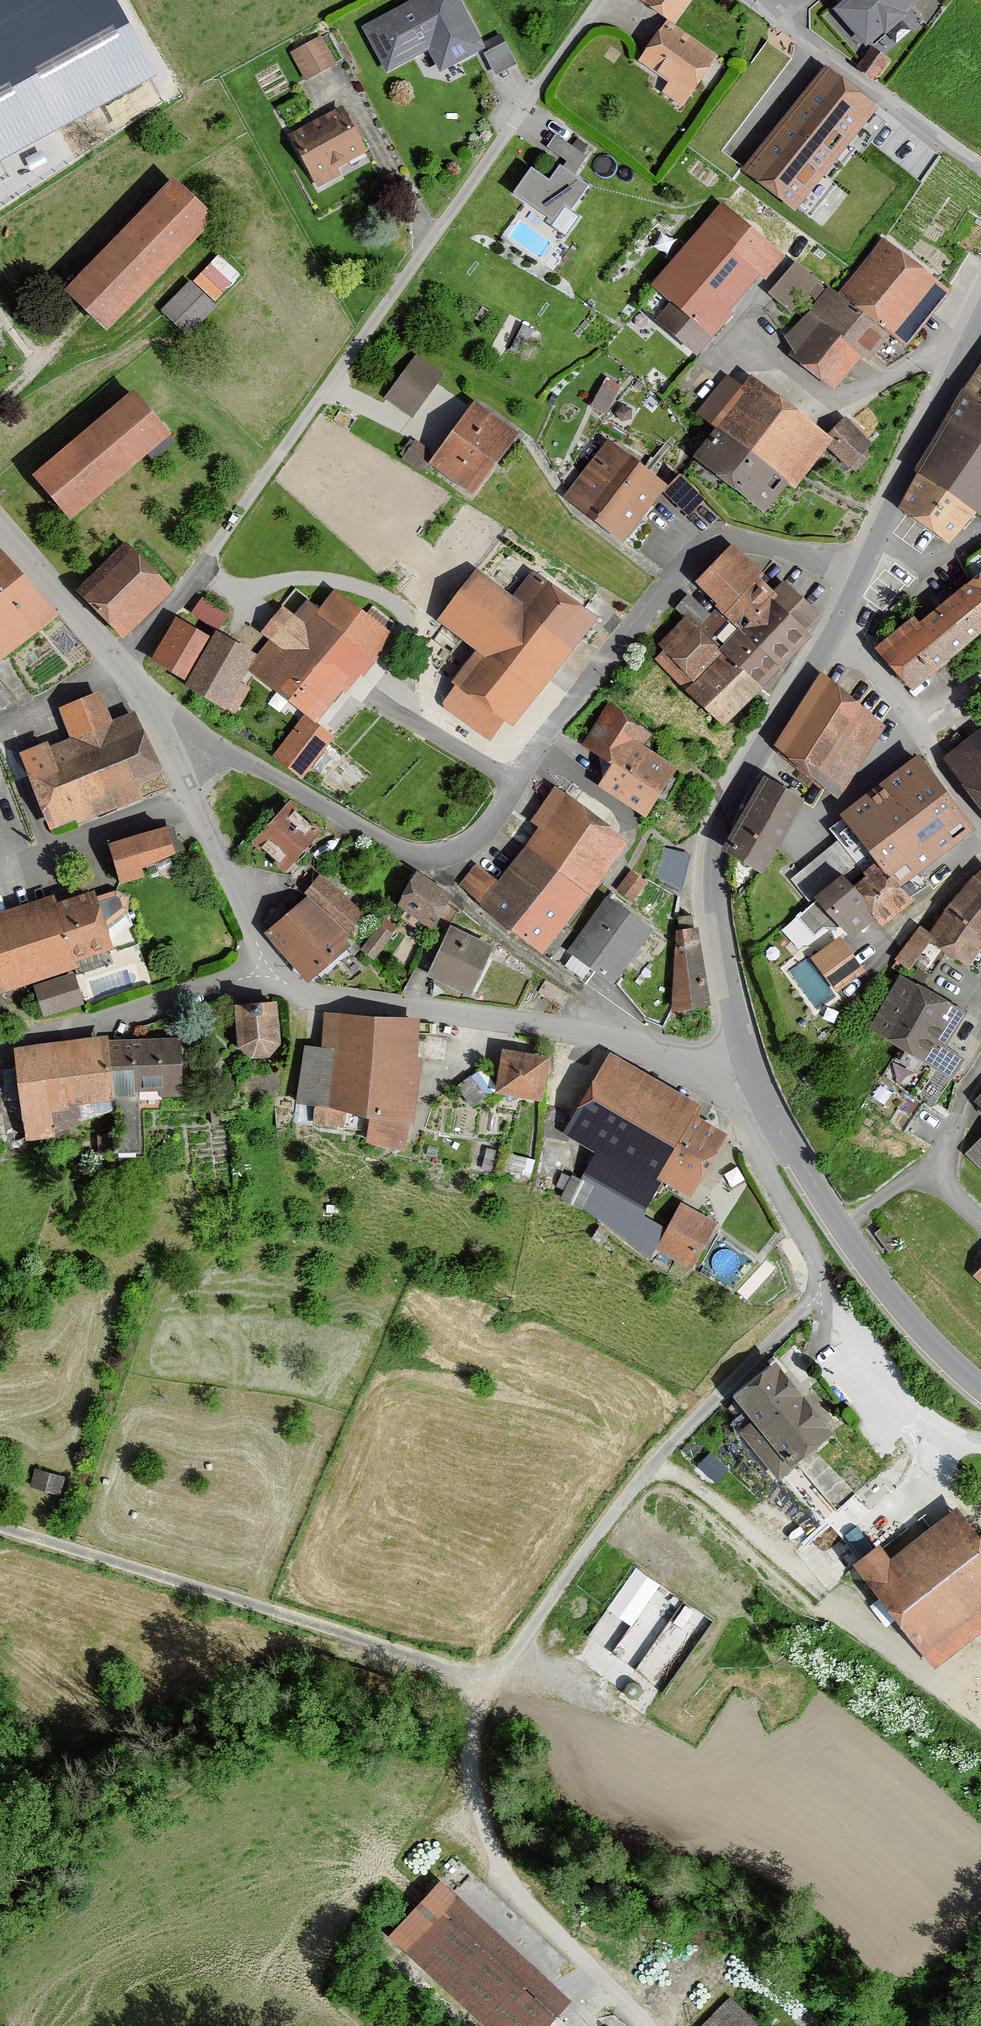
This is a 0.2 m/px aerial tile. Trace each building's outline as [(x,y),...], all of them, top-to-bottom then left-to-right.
[(158,75),(116,0),(0,0),(0,161),(158,75)] [(364,28),(387,73),(428,52),(439,73),(486,48),(460,0),(418,0),(364,28)] [(642,4),(672,26),(692,0),(645,0),(642,4)] [(834,13),(867,50),(925,0),(850,0),(834,13)] [(716,59),(662,25),(638,65),(668,83),(660,95),(685,110),(716,59)] [(322,38),(291,54),(305,81),(336,65),(322,38)] [(505,45),(485,56),(496,77),(516,66),(505,45)] [(827,71),(743,173),(795,215),(878,113),(827,71)] [(343,107),(288,136),(317,190),(372,161),(343,107)] [(547,184),(528,171),(511,196),(550,223),(562,207),(568,211),(586,186),(558,168),(547,184)] [(169,180),(60,294),(102,335),(212,221),(169,180)] [(783,259),(721,206),(650,287),(711,340),(783,259)] [(838,299),(826,290),(780,352),(835,392),(858,361),(867,367),(887,339),(906,352),(949,294),(880,243),(838,299)] [(817,284),(793,265),(767,297),(790,316),(817,284)] [(219,309),(190,282),(159,315),(188,342),(219,309)] [(443,376),(416,357),(384,400),(411,420),(443,376)] [(898,511),(948,552),(975,516),(980,521),(980,365),(959,394),(898,511)] [(610,372),(597,404),(611,409),(624,378),(610,372)] [(728,377),(698,417),(718,434),(695,461),(759,515),(783,487),(792,492),(828,448),(849,471),(873,446),(846,419),(826,438),(751,379),(741,389),(728,377)] [(129,392),(27,477),(65,523),(167,438),(129,392)] [(516,435),(472,402),(426,465),(470,498),(516,435)] [(665,486),(606,442),(563,500),(621,544),(665,486)] [(704,499),(678,477),(663,495),(688,517),(704,499)] [(127,545),(73,594),(118,642),(171,593),(127,545)] [(689,617),(650,656),(723,726),(813,636),(808,631),(823,615),(785,579),(775,589),(731,545),(691,585),(731,626),(714,643),(689,617)] [(0,554),(0,660),(52,619),(0,554)] [(875,650),(910,696),(980,636),(980,571),(875,650)] [(511,600),(473,572),(434,625),(476,655),(438,707),(497,750),(593,619),(531,573),(511,600)] [(389,638),(335,591),(317,611),(306,601),(292,618),(281,608),(257,636),(268,645),(248,669),(302,716),(313,725),(389,638)] [(193,610),(224,626),(233,608),(203,592),(193,610)] [(207,640),(172,620),(145,666),(220,710),(252,657),(211,633),(207,640)] [(887,724),(819,680),(770,754),(839,798),(887,724)] [(65,738),(17,753),(48,832),(169,787),(138,714),(110,717),(101,693),(55,713),(65,738)] [(652,735),(607,707),(581,749),(608,766),(593,789),(643,820),(674,770),(642,750),(652,735)] [(302,780),(331,739),(313,725),(302,716),(271,757),(302,780)] [(944,765),(980,809),(980,734),(944,765)] [(939,857),(973,830),(915,759),(818,838),(828,849),(796,876),(849,940),(873,921),(881,931),(953,873),(939,857)] [(804,802),(768,780),(723,853),(760,875),(804,802)] [(474,867),(457,889),(542,955),(627,845),(554,789),(527,824),(537,831),(496,883),(474,867)] [(318,835),(284,806),(249,847),(284,876),(318,835)] [(159,828),(104,849),(118,887),(140,879),(137,871),(170,859),(159,828)] [(685,881),(690,847),(663,843),(657,876),(685,881)] [(320,876),(303,894),(351,939),(368,922),(320,876)] [(447,903),(412,878),(392,908),(427,932),(447,903)] [(969,879),(930,936),(917,927),(893,962),(911,974),(931,946),(967,970),(980,950),(980,887),(969,879)] [(0,914),(0,995),(74,971),(71,962),(106,951),(87,893),(53,904),(51,897),(0,914)] [(304,898),(262,935),(304,982),(346,945),(304,898)] [(651,932),(604,899),(564,955),(611,988),(651,932)] [(698,929),(675,932),(671,1013),(711,1007),(698,929)] [(490,950),(448,931),(424,980),(467,1000),(490,950)] [(838,938),(811,959),(837,993),(864,973),(838,938)] [(963,1013),(899,978),(868,1035),(951,1081),(963,1059),(943,1048),(963,1013)] [(275,1004),(236,1007),(239,1046),(253,1057),(269,1056),(279,1044),(275,1004)] [(319,1050),(301,1049),(291,1103),(410,1127),(417,1022),(322,1016),(319,1050)] [(103,1095),(101,1039),(9,1055),(19,1145),(47,1144),(46,1133),(74,1129),(71,1109),(104,1106),(103,1095)] [(101,1039),(103,1095),(178,1094),(176,1041),(101,1039)] [(546,1058),(499,1050),(492,1097),(538,1105),(546,1058)] [(705,1109),(608,1053),(559,1137),(593,1157),(581,1177),(642,1213),(658,1186),(687,1202),(725,1136),(698,1121),(705,1109)] [(972,1105),(980,1114),(980,1095),(972,1105)] [(714,1225),(678,1206),(653,1253),(689,1272),(714,1225)] [(970,1280),(980,1290),(980,1269),(970,1280)] [(775,1365),(730,1402),(749,1425),(736,1435),(775,1482),(832,1435),(775,1365)] [(837,1515),(804,1476),(785,1492),(817,1531),(837,1515)] [(848,1567),(931,1673),(980,1634),(980,1544),(955,1511),(889,1562),(876,1546),(848,1567)] [(459,1901),(409,1955),(485,2025),(548,2025),(570,2002),(459,1901)] [(730,2001),(705,2025),(755,2025),(730,2001)]
